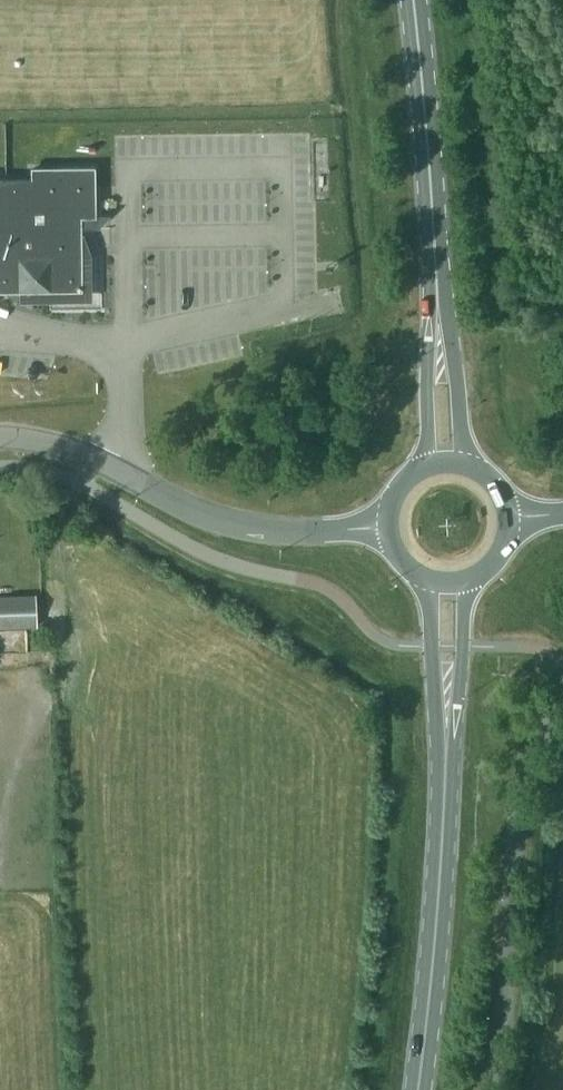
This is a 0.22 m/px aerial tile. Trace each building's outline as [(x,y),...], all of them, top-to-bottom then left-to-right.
[(26,289),(26,294),(44,293),(44,288),(80,288),(80,227),(83,227),(83,214),(94,214),(93,167),(60,167),(60,168),(32,168),(32,183),(26,183),(26,179),(6,179),(6,177),(0,177),(0,289),(26,289)] [(37,626),(36,593),(0,594),(0,627),(37,626)]
